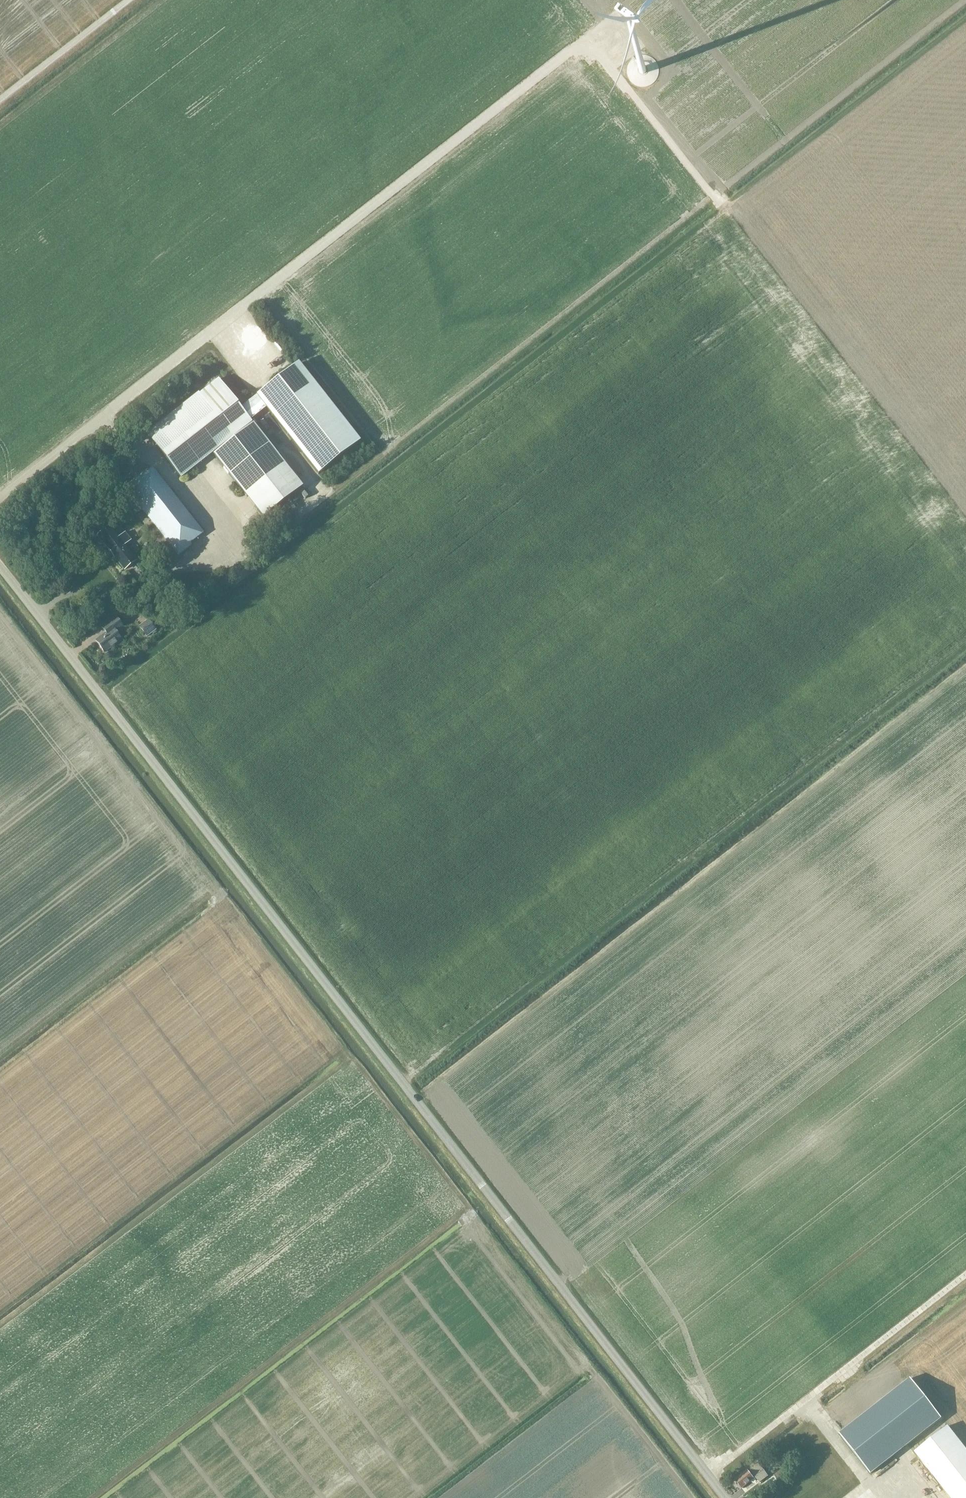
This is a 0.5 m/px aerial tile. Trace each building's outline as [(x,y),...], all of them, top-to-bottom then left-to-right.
[(256,396),(241,408),(250,420),(266,408),(318,474),(358,443),(307,379),(296,365),(278,379),(256,396)] [(235,433),(250,421),(250,420),(241,408),(239,404),(222,381),(205,394),(235,433)] [(239,438),(235,433),(205,394),(148,434),(180,479),(213,455),(215,457),(239,438)] [(302,492),(255,427),(250,421),(235,433),(239,438),(215,457),(261,521),(302,492)] [(191,543),(196,539),(204,533),(153,467),(145,473),(143,472),(125,486),(179,555),(192,545),(191,543)] [(125,533),(119,537),(110,525),(97,535),(124,571),(137,561),(125,545),(130,540),(125,533)] [(104,652),(121,639),(116,632),(123,627),(116,617),(102,627),(106,633),(96,641),(104,652)] [(149,619),(139,626),(147,636),(156,629),(149,619)] [(288,1098),(320,1073),(317,1070),(285,1094),(288,1098)] [(910,1378),(839,1434),(871,1474),(942,1418),(910,1378)] [(857,1388),(872,1398),(877,1391),(861,1381),(857,1388)] [(867,1398),(862,1400),(867,1408),(872,1406),(867,1398)] [(916,1451),(952,1497),(965,1497),(965,1446),(950,1425),(916,1451)] [(789,1462),(784,1466),(785,1467),(788,1471),(793,1468),(789,1462)] [(748,1470),(736,1480),(742,1488),(754,1478),(755,1476),(760,1482),(768,1476),(764,1469),(759,1463),(748,1470)] [(874,1497),(885,1497),(879,1488),(871,1492),(874,1497)]
